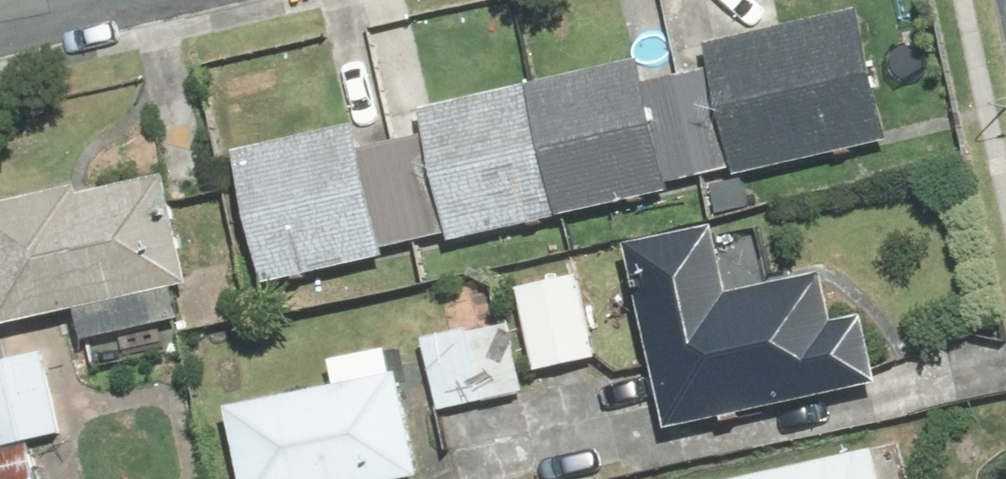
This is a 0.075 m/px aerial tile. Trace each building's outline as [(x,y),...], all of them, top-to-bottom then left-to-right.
[(354,126),(232,153),(260,284),(384,257),(382,251),(446,237),(447,243),(667,195),(664,186),(727,172),(730,184),(888,150),(858,13),(702,47),(708,73),(643,87),(638,64),(418,112),(424,137),(359,151),(354,126)] [(0,204),(0,330),(190,285),(164,178),(79,198),(76,186),(0,204)] [(712,231),(625,249),(664,435),(880,390),(865,320),(831,327),(820,279),(726,298),(712,231)] [(578,277),(515,290),(533,373),(596,360),(578,277)] [(510,323),(420,343),(436,415),(526,396),(510,323)] [(238,478),(418,478),(393,353),(330,365),(335,389),(225,411),(238,478)] [(0,366),(0,452),(63,439),(46,357),(0,366)] [(875,454),(753,478),(880,478),(875,454)]
